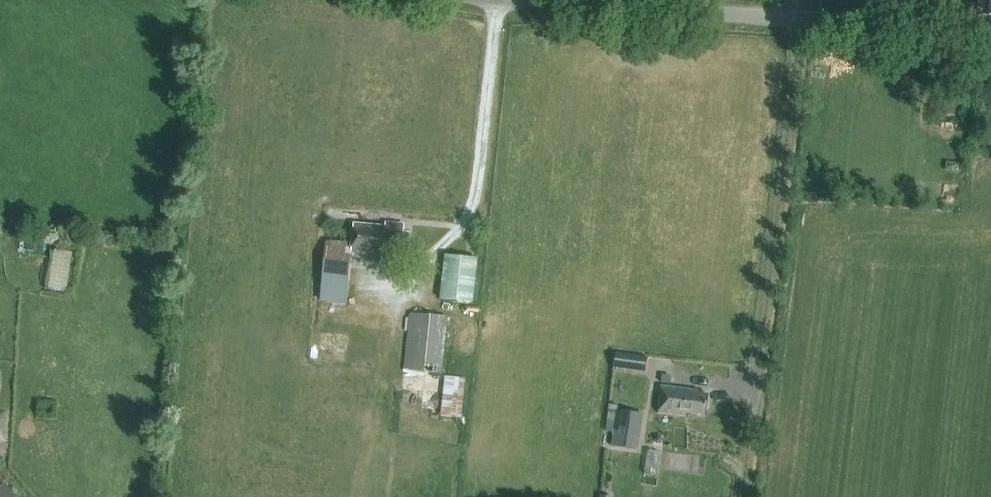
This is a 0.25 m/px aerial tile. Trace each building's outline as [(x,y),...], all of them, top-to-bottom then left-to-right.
[(956,104),(942,103),(940,115),(954,117),(956,104)] [(382,256),(382,259),(382,265),(399,267),(401,251),(408,252),(409,234),(403,233),(404,224),(386,223),(385,227),(353,224),(350,253),(382,256)] [(345,305),(351,243),(325,240),(319,303),(345,305)] [(477,258),(445,255),(440,299),(473,302),(477,258)] [(146,282),(151,273),(133,261),(128,269),(146,282)] [(443,359),(446,328),(447,317),(410,313),(403,368),(441,372),(443,359)] [(646,357),(616,353),(614,368),(644,372),(646,357)] [(671,375),(661,374),(661,382),(670,383),(671,375)] [(465,378),(445,376),(441,416),(461,418),(465,378)] [(705,415),(708,395),(699,394),(699,391),(662,386),(658,413),(686,416),(686,413),(705,415)] [(639,450),(643,414),(617,410),(618,405),(609,404),(606,432),(613,433),(611,447),(639,450)] [(0,486),(0,496),(16,496),(17,496),(4,482),(0,486)]
